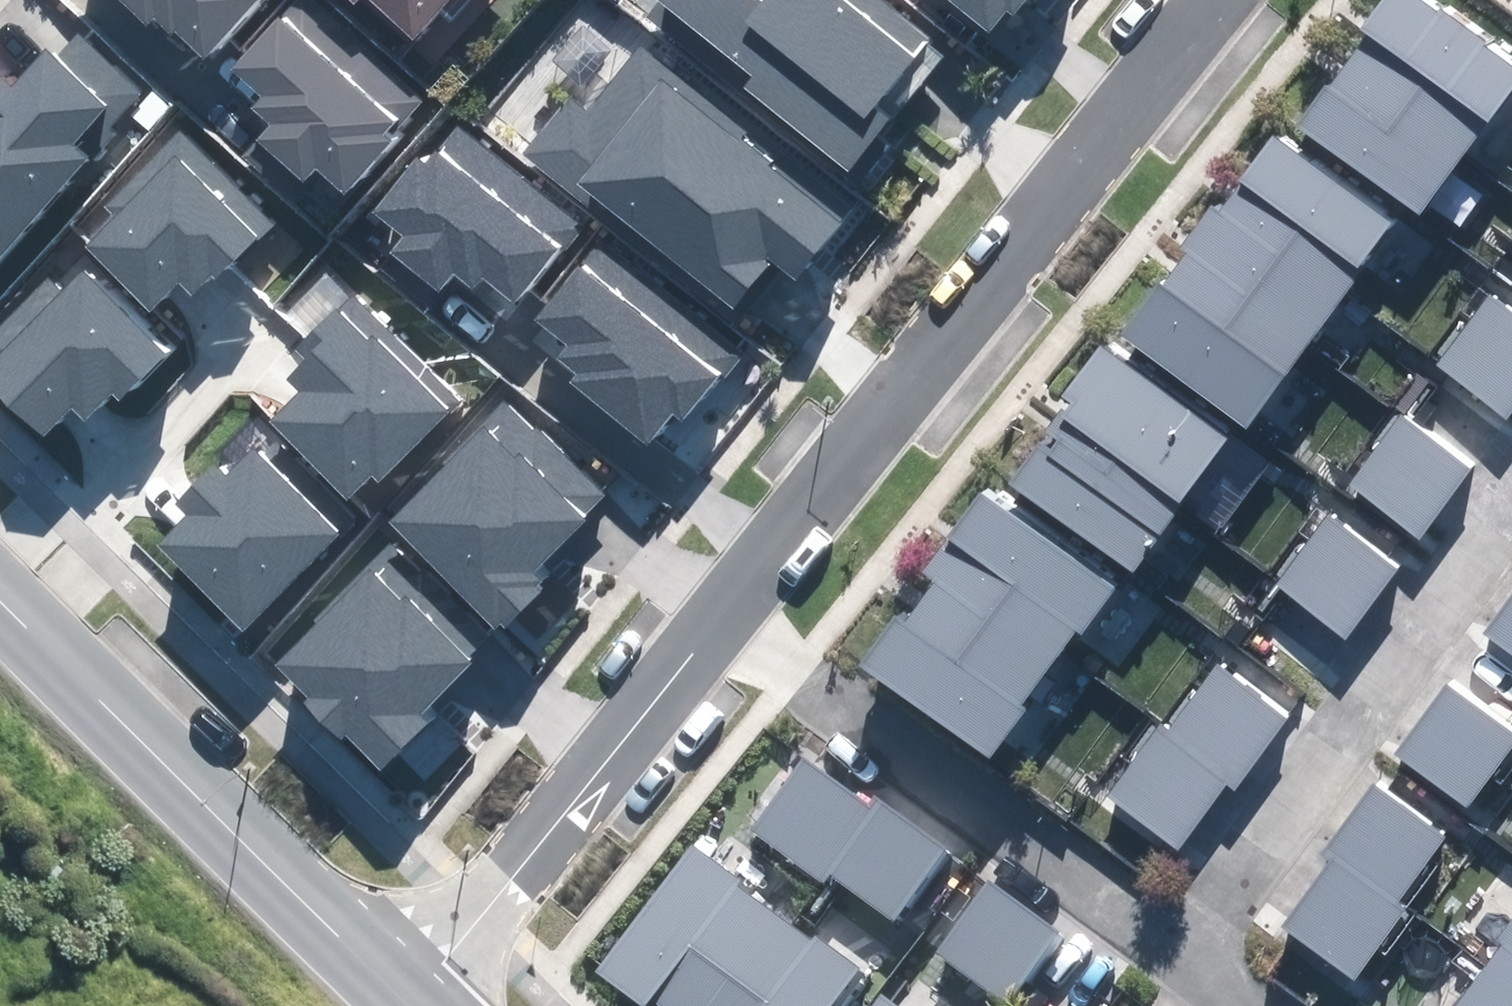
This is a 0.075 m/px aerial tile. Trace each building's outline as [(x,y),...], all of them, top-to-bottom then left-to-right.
[(146,23),(149,19),(169,36),(174,30),(213,64),(269,0),(119,0),(146,23)] [(312,0),(295,0),(233,71),(264,97),(253,110),(272,127),(259,141),(304,180),(315,167),(344,191),(389,140),(382,133),(418,91),(312,0)] [(417,38),(450,0),(373,0),(417,38)] [(756,77),(749,85),(849,167),(944,52),(879,0),(661,0),(756,77)] [(988,28),(1004,9),(1010,14),(1021,0),(954,0),(988,28)] [(1362,28),(1370,34),(1489,122),(1491,123),(1511,94),(1511,69),(1483,48),(1486,44),(1439,10),(1437,13),(1419,0),(1382,0),(1362,28)] [(1489,122),(1370,34),(1302,125),(1421,213),(1489,122)] [(143,95),(78,38),(56,63),(46,54),(13,90),(0,78),(0,255),(143,95)] [(743,134),(638,48),(585,112),(571,101),(526,156),(724,318),(771,261),(792,279),(838,223),(738,141),(743,134)] [(577,222),(460,128),(426,169),(416,161),(374,213),(406,239),(395,253),(440,289),(452,275),(470,290),(482,275),(514,300),(577,222)] [(268,218),(180,130),(106,204),(117,215),(86,246),(151,311),(182,281),(193,292),(268,218)] [(1392,223),(1275,137),(1240,183),(1357,270),(1392,223)] [(1357,270),(1240,183),(1218,213),(1211,208),(1182,246),(1190,251),(1163,287),(1284,376),(1361,272),(1357,270)] [(739,348),(605,239),(538,320),(570,347),(560,359),(580,376),(573,384),(646,444),(673,411),(681,418),(739,348)] [(42,432),(69,405),(82,418),(111,389),(120,398),(165,353),(86,274),(63,297),(48,283),(0,331),(0,390),(42,432)] [(1245,428),(1284,376),(1163,287),(1157,283),(1119,334),(1245,428)] [(1492,294),(1437,367),(1507,419),(1511,412),(1511,310),(1492,294)] [(269,424),(344,500),(372,472),(379,478),(456,401),(352,296),(299,349),(308,358),(288,378),(302,392),(269,424)] [(1055,413),(1179,504),(1227,439),(1104,348),(1055,413)] [(448,466),(393,521),(500,628),(543,585),(529,571),(602,499),(505,402),(444,462),(448,466)] [(1179,504),(1055,413),(1006,479),(1130,571),(1180,505),(1179,504)] [(1470,471),(1400,419),(1349,486),(1419,539),(1470,471)] [(338,535),(254,451),(227,478),(215,465),(177,503),(188,515),(159,544),(244,629),(338,535)] [(1116,591),(983,493),(922,574),(927,578),(935,584),(1047,667),(1075,630),(1083,635),(1116,591)] [(1399,567),(1328,514),(1274,586),(1345,639),(1399,567)] [(376,568),(278,663),(312,698),(305,705),(340,740),(346,734),(382,771),(432,722),(421,711),(469,664),(376,568)] [(1016,708),(1047,667),(935,584),(902,627),(895,622),(861,667),(987,760),(1022,712),(1016,708)] [(1483,632),(1511,654),(1511,594),(1483,632)] [(1204,658),(1103,788),(1185,851),(1285,721),(1204,658)] [(1446,684),(1394,755),(1466,808),(1511,747),(1511,733),(1446,684)] [(804,752),(755,822),(899,923),(948,853),(804,752)] [(1374,786),(1274,915),(1355,979),(1456,849),(1374,786)] [(862,959),(697,840),(597,977),(638,1005),(640,1005),(655,986),(683,1005),(828,1005),(862,959)] [(1055,928),(992,879),(936,950),(999,999),(1055,928)] [(1476,981),(1510,1005),(1511,1005),(1511,933),(1476,981)] [(1476,981),(1457,1005),(1510,1005),(1476,981)] [(881,992),(872,1005),(901,1005),(881,992)]
